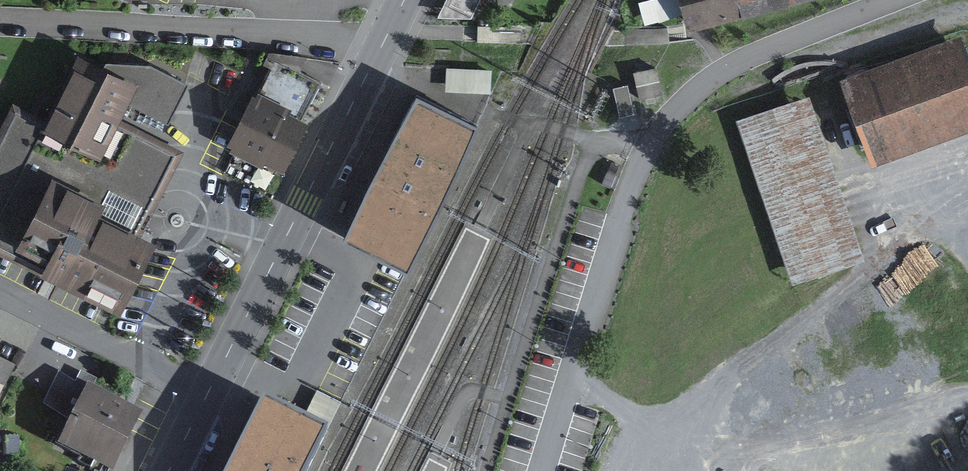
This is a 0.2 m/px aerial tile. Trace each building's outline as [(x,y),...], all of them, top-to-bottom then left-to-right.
[(439,18),(470,20),(481,0),(448,0),(439,18)] [(688,23),(776,0),(682,0),(688,23)] [(840,82),(874,171),(967,135),(967,57),(962,39),(840,82)] [(142,241),(149,226),(156,212),(186,153),(123,121),(130,107),(170,127),(190,87),(151,67),(106,66),(81,53),(47,122),(12,104),(0,129),(0,252),(9,257),(52,174),(105,200),(97,217),(142,241)] [(321,83),(275,61),(256,99),(253,97),(227,147),(232,150),(229,154),(262,171),(264,166),(284,176),(309,125),(301,123),(321,83)] [(343,238),(406,269),(479,119),(417,89),(343,238)] [(810,99),(737,123),(792,287),(865,262),(810,99)] [(154,247),(142,241),(97,217),(105,200),(52,174),(9,257),(119,314),(150,254),(154,247)] [(90,384),(59,444),(113,470),(115,470),(145,412),(90,384)] [(264,390),(223,470),(306,470),(330,423),(264,390)]
